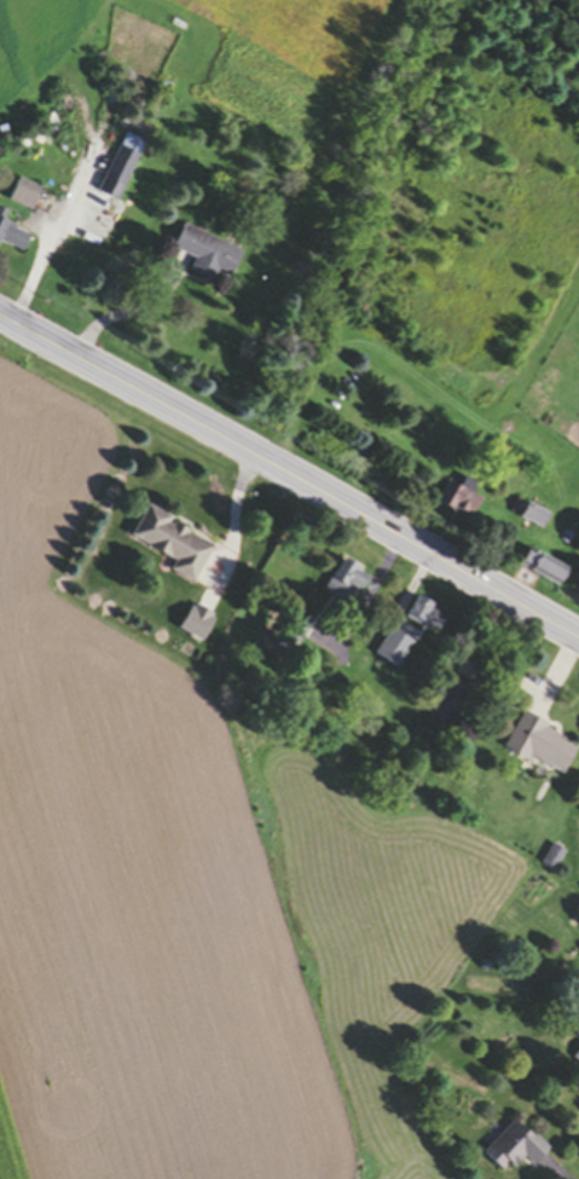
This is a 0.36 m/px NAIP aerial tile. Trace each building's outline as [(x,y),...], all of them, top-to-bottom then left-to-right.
[(101,196),(121,205),(147,145),(127,136),(101,196)] [(42,192),(21,183),(12,203),(33,213),(42,192)] [(32,238),(0,222),(0,247),(22,258),(32,238)] [(192,277),(213,285),(217,275),(233,281),(244,253),(185,229),(175,252),(198,262),(192,277)] [(484,503),(453,484),(440,504),(472,523),(484,503)] [(514,515),(544,532),(552,518),(522,501),(514,515)] [(195,585),(214,544),(147,512),(133,541),(177,562),(172,574),(195,585)] [(560,592),(571,575),(534,551),(523,567),(560,592)] [(349,609),(371,581),(346,563),(325,591),(349,609)] [(450,617),(420,599),(408,619),(439,637),(450,617)] [(203,645),(216,619),(194,607),(180,632),(203,645)] [(376,659),(399,672),(414,644),(390,632),(376,659)] [(578,748),(578,746),(523,717),(507,748),(564,777),(578,748)] [(483,1155),(504,1176),(524,1157),(534,1168),(549,1154),(517,1121),(483,1155)]
